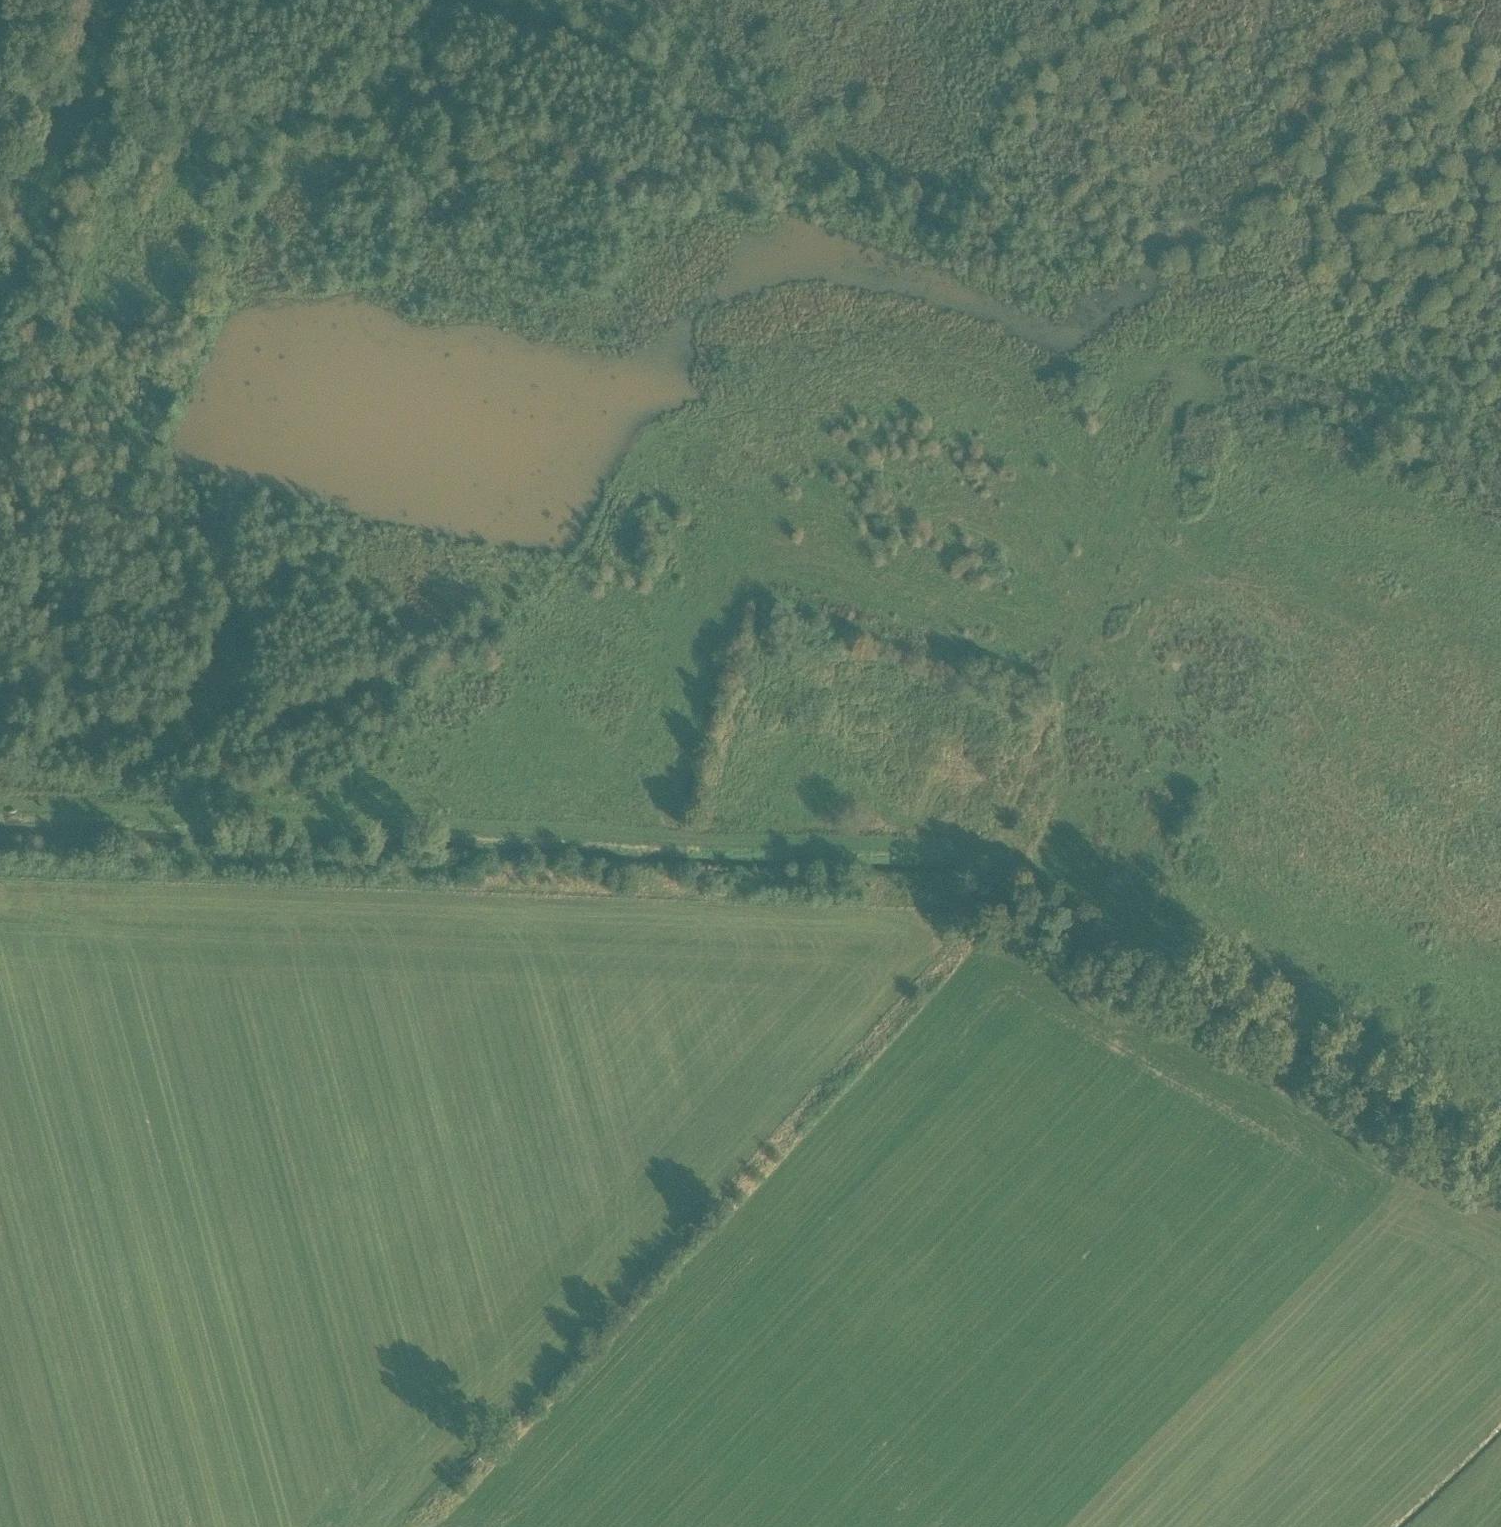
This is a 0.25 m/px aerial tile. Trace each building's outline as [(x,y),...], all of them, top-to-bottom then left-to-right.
[(781,640),(762,634),(759,644),(778,650),(781,640)]
